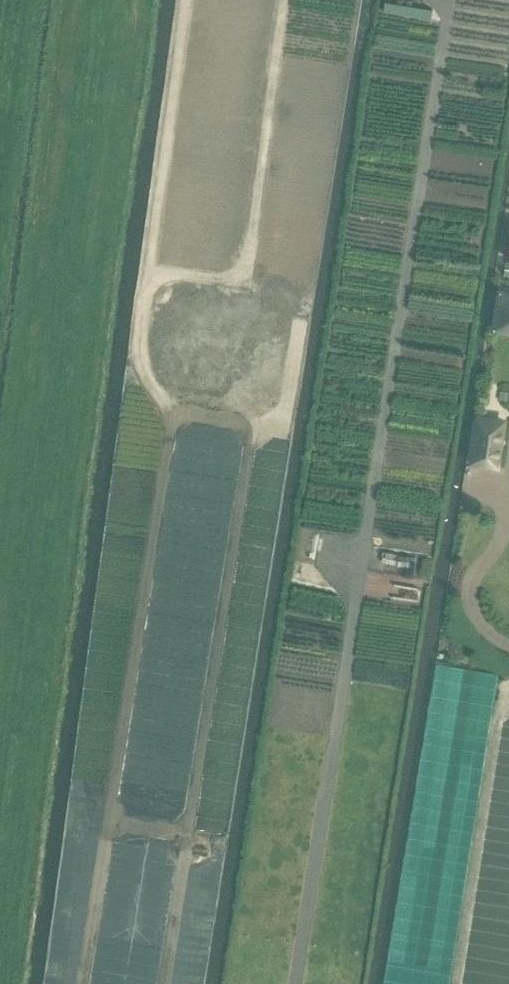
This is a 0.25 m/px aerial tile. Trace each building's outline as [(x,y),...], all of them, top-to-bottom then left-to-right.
[(500,292),(495,328),(508,330),(508,294),(500,292)] [(476,430),(471,462),(497,466),(502,434),(476,430)]
